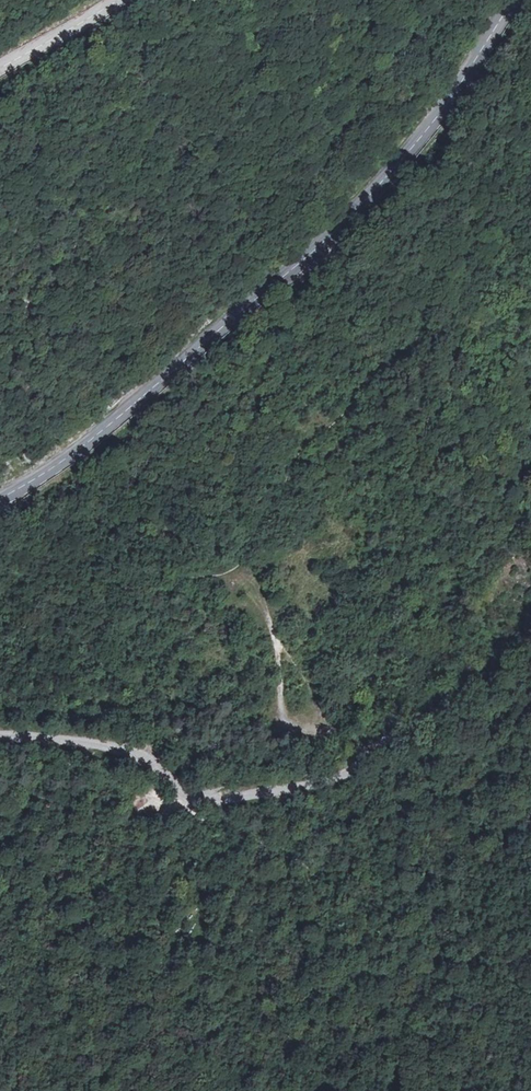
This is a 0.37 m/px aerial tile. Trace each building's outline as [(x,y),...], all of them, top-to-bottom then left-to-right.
[(521,437),(530,444),(530,423),(521,437)]
